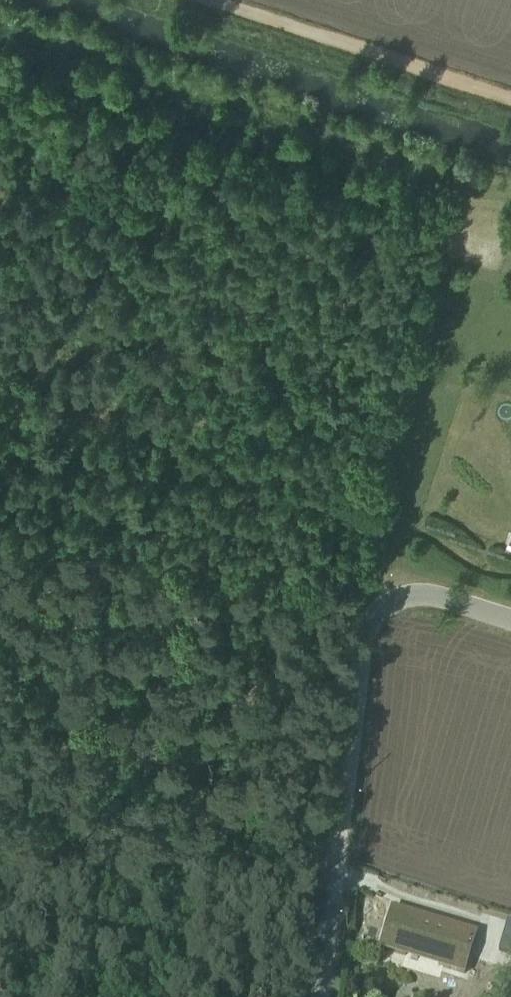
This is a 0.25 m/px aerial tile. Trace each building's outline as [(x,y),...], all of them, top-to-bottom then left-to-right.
[(414,928),(425,930),(428,908),(417,907),(414,928)] [(504,955),(436,938),(428,969),(454,976),(449,996),(493,996),(504,955)]
